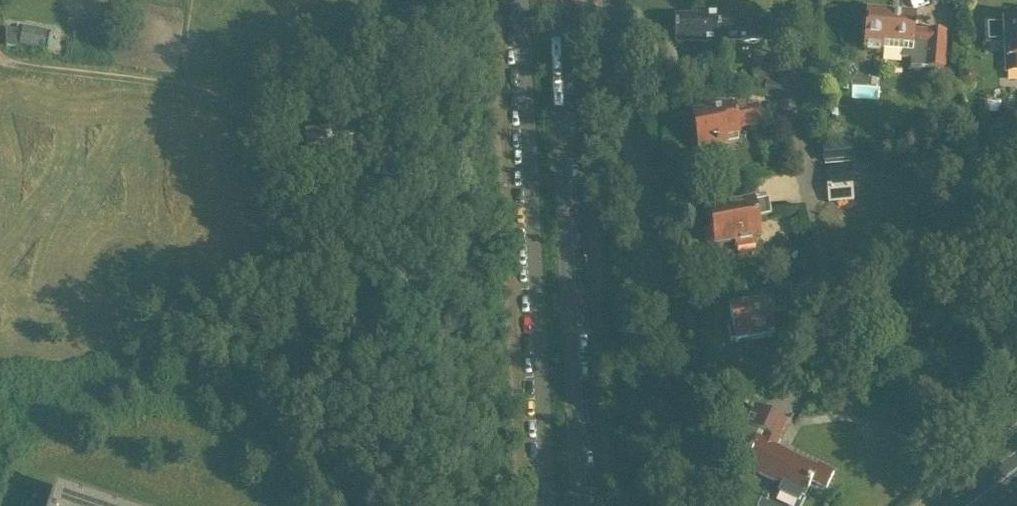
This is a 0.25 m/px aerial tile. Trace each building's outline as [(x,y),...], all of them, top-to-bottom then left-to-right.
[(929,30),(929,32),(914,31),(915,18),(866,14),(863,48),(883,50),(884,44),(912,46),(910,66),(942,69),(945,31),(929,30)] [(717,17),(718,44),(761,43),(761,16),(717,17)] [(674,45),(718,44),(717,17),(674,17),(674,45)] [(986,25),(987,44),(1005,43),(1007,71),(1016,71),(1016,23),(1004,24),(986,25)] [(17,31),(5,29),(6,46),(15,47),(17,31)] [(756,80),(766,81),(766,80),(787,83),(788,70),(758,67),(756,80)] [(766,80),(766,81),(765,94),(785,96),(787,83),(766,80)] [(713,114),(693,117),(699,150),(726,146),(725,139),(740,136),(738,129),(759,125),(757,110),(745,112),(744,108),(724,111),(724,107),(712,109),(713,114)] [(342,132),(306,136),(309,161),(345,157),(346,160),(346,155),(356,154),(355,148),(357,148),(355,136),(354,136),(353,132),(343,133),(343,128),(342,128),(342,132)] [(849,147),(824,149),(825,161),(850,159),(849,147)] [(849,163),(825,166),(828,203),(853,201),(849,163)] [(720,211),(709,213),(712,231),(710,234),(711,239),(714,241),(714,246),(735,243),(736,248),(756,245),(755,240),(760,239),(757,219),(770,217),(768,203),(755,205),(754,199),(719,205),(720,211)] [(729,310),(731,324),(727,325),(730,340),(734,340),(734,342),(774,336),(770,314),(793,310),(789,289),(760,294),(761,304),(729,310)] [(756,439),(743,466),(782,485),(779,491),(799,500),(802,495),(804,496),(812,481),(826,488),(834,473),(818,465),(816,469),(775,449),(787,424),(755,408),(746,427),(764,435),(761,442),(756,439)] [(57,488),(51,505),(109,505),(57,488)]
